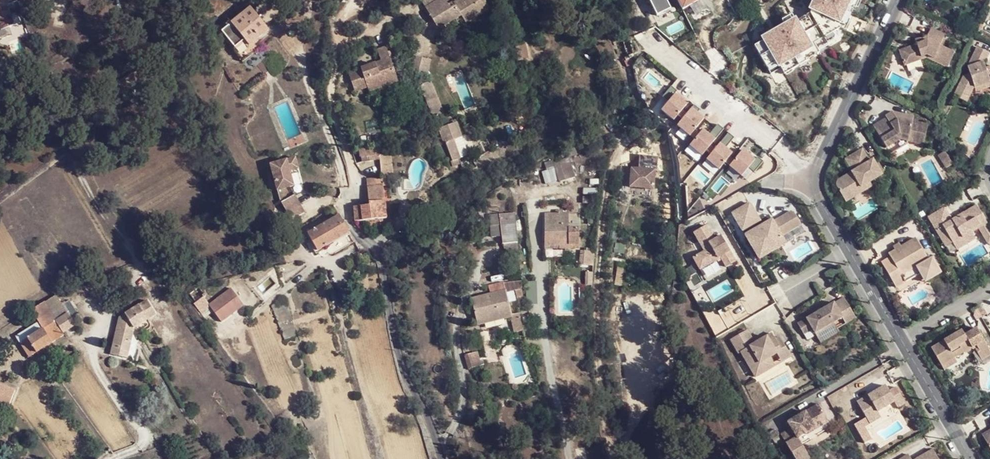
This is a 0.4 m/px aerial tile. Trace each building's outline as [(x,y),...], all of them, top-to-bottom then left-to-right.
[(435,28),(459,14),(463,21),(487,7),(482,0),(474,0),(469,3),(467,0),(450,0),(448,0),(444,2),(443,0),(418,0),(435,28)] [(657,17),(670,9),(665,0),(647,0),(657,17)] [(682,9),(697,0),(676,0),(682,9)] [(808,8),(809,9),(808,12),(804,15),(805,15),(796,20),(794,21),(793,20),(784,25),(777,30),(776,29),(762,37),(763,40),(754,45),(767,66),(776,61),(778,65),(779,65),(781,67),(788,63),(791,69),(798,64),(795,59),(803,54),(805,58),(808,57),(808,58),(814,54),(814,53),(816,52),(816,53),(821,50),(814,39),(840,24),(845,26),(849,18),(847,17),(848,15),(849,15),(852,7),(851,7),(852,5),(849,4),(851,0),(810,0),(808,8)] [(249,46),(255,40),(267,30),(249,8),(220,32),(234,48),(245,40),(249,46)] [(784,25),(793,20),(790,14),(780,19),(784,25)] [(909,46),(917,60),(929,57),(949,66),(957,51),(941,44),(946,33),(932,26),(927,35),(921,37),(922,43),(916,44),(909,46)] [(33,48),(30,39),(22,42),(28,56),(30,54),(33,48)] [(260,46),(255,40),(249,46),(245,40),(234,48),(231,51),(241,62),(260,46)] [(986,63),(983,58),(986,52),(974,45),(970,62),(966,65),(969,70),(962,73),(953,89),(954,93),(961,96),(966,88),(971,90),(976,81),(989,76),(989,77),(989,71),(986,63)] [(386,72),(394,69),(387,46),(377,49),(381,60),(348,71),(354,90),(367,86),(368,91),(390,84),(386,72)] [(905,63),(917,60),(909,46),(900,49),(905,63)] [(795,59),(798,64),(806,60),(803,54),(795,59)] [(778,65),(776,61),(767,66),(771,73),(781,67),(779,65),(778,65)] [(781,67),(784,73),(791,69),(788,63),(781,67)] [(394,69),(386,72),(390,84),(398,81),(394,69)] [(675,89),(669,84),(660,95),(666,100),(659,109),(672,119),(675,114),(680,108),(685,102),(673,92),(675,89)] [(424,96),(442,143),(443,143),(452,139),(432,88),(424,96)] [(967,99),(971,90),(966,88),(961,96),(967,99)] [(680,118),(675,124),(688,134),(693,128),(702,116),(696,111),(698,108),(692,103),(685,112),(680,118)] [(680,108),(675,114),(680,118),(685,112),(680,108)] [(897,123),(904,122),(905,117),(896,117),(888,120),(891,126),(897,123)] [(910,122),(904,122),(897,123),(891,126),(888,120),(887,118),(873,126),(886,149),(900,141),(923,143),(927,122),(912,120),(910,122)] [(693,138),(688,144),(700,154),(704,149),(708,143),(722,127),(716,122),(707,133),(701,128),(698,132),(693,138)] [(698,132),(693,128),(688,134),(693,138),(698,132)] [(732,136),(726,131),(713,147),(708,153),(705,158),(717,168),(723,160),(728,154),(730,151),(724,146),(732,136)] [(452,139),(443,143),(451,160),(460,158),(452,139)] [(708,143),(704,149),(708,153),(713,147),(708,143)] [(753,170),(761,159),(756,155),(753,158),(741,148),(732,158),(727,164),(740,174),(747,165),(753,170)] [(940,169),(948,165),(941,150),(933,154),(940,169)] [(858,192),(870,185),(882,178),(872,161),(868,163),(862,152),(848,160),(855,172),(850,176),(837,184),(834,189),(844,206),(854,201),(849,192),(856,188),(858,192)] [(728,154),(723,160),(727,164),(732,158),(728,154)] [(388,155),(386,156),(379,158),(382,180),(383,191),(388,190),(387,179),(391,178),(388,155)] [(553,170),(568,164),(565,156),(550,162),(553,170)] [(843,163),(850,176),(855,172),(848,160),(843,163)] [(655,171),(630,168),(629,187),(654,190),(655,171)] [(354,206),(354,207),(356,223),(387,219),(383,191),(382,180),(368,183),(370,205),(354,206)] [(872,189),(870,185),(858,192),(861,197),(872,189)] [(861,197),(858,192),(856,188),(849,192),(854,201),(861,197)] [(290,220),(304,212),(293,195),(281,202),(290,220)] [(554,204),(544,205),(544,241),(575,240),(575,219),(569,219),(569,204),(563,204),(563,200),(555,201),(554,204)] [(527,241),(525,228),(514,228),(510,204),(499,204),(499,214),(497,213),(499,244),(527,241)] [(952,246),(970,235),(975,232),(985,226),(975,207),(962,214),(965,219),(959,223),(956,218),(949,222),(942,210),(927,218),(935,232),(942,229),(952,246)] [(795,210),(776,220),(782,232),(802,221),(795,210)] [(756,227),(775,218),(772,212),(744,226),(758,254),(786,240),(783,234),(764,243),(756,227)] [(965,219),(962,214),(956,218),(959,223),(965,219)] [(316,251),(349,233),(339,216),(307,233),(316,251)] [(782,232),(776,220),(775,218),(756,227),(764,243),(783,234),(782,232)] [(699,227),(717,258),(720,257),(726,265),(736,258),(721,233),(714,237),(705,223),(699,227)] [(975,232),(984,246),(989,242),(989,236),(985,226),(975,232)] [(702,249),(694,254),(701,267),(717,258),(699,227),(692,230),(702,249)] [(977,247),(970,235),(952,246),(958,257),(977,247)] [(903,280),(899,276),(914,268),(926,261),(915,242),(901,250),(893,254),(887,257),(889,259),(880,266),(895,289),(904,283),(903,280)] [(579,256),(593,256),(594,244),(579,244),(579,256)] [(893,254),(901,250),(899,245),(891,250),(893,254)] [(926,261),(914,268),(918,273),(922,282),(938,273),(930,259),(926,261)] [(458,263),(443,265),(443,273),(458,270),(458,263)] [(918,273),(914,268),(899,276),(903,280),(918,273)] [(511,314),(504,283),(489,286),(491,295),(471,299),(474,321),(511,314)] [(223,311),(216,316),(219,320),(240,305),(229,289),(215,299),(223,311)] [(846,289),(828,299),(837,315),(842,311),(846,317),(858,309),(846,289)] [(203,316),(211,310),(208,304),(201,295),(194,300),(192,301),(203,316)] [(211,310),(216,316),(223,311),(215,299),(208,304),(211,310)] [(837,315),(828,299),(798,318),(802,324),(811,318),(814,325),(819,333),(827,327),(824,322),(837,315)] [(58,300),(48,306),(55,316),(53,317),(54,320),(58,327),(62,324),(67,331),(75,325),(58,300)] [(146,300),(126,316),(126,317),(135,330),(157,314),(146,300)] [(283,340),(295,337),(287,301),(274,304),(283,340)] [(55,316),(48,306),(34,316),(39,325),(24,336),(35,352),(62,333),(58,327),(54,320),(53,317),(55,316)] [(135,330),(126,317),(124,326),(118,324),(112,360),(123,363),(126,344),(132,345),(135,330)] [(805,330),(814,325),(811,318),(802,324),(805,330)] [(835,322),(827,327),(819,333),(822,338),(838,328),(835,322)] [(741,337),(757,371),(775,360),(762,336),(757,340),(749,325),(738,331),(738,332),(741,337)] [(977,348),(984,344),(974,327),(959,335),(955,329),(946,335),(950,341),(946,344),(941,338),(930,345),(942,366),(956,358),(955,356),(961,352),(963,355),(971,351),(968,345),(974,341),(977,348)] [(762,336),(775,360),(778,359),(774,352),(785,346),(778,335),(774,329),(761,336),(762,336)] [(784,331),(778,335),(785,346),(774,352),(778,359),(795,349),(784,331)] [(755,372),(757,371),(741,337),(738,332),(731,335),(740,350),(742,348),(755,372)] [(66,340),(62,333),(35,352),(39,357),(66,340)] [(950,341),(946,335),(941,338),(946,344),(950,341)] [(35,352),(24,336),(18,341),(32,362),(39,357),(35,352)] [(971,351),(977,348),(974,341),(968,345),(971,351)] [(129,364),(132,345),(126,344),(123,363),(129,364)] [(984,344),(977,348),(985,361),(989,358),(989,354),(984,344)] [(474,359),(477,372),(482,370),(478,357),(474,359)] [(959,363),(956,358),(942,366),(945,371),(959,363)] [(468,376),(477,372),(474,359),(463,363),(468,376)] [(877,389),(885,404),(896,398),(901,406),(911,400),(902,385),(892,390),(887,382),(877,389)] [(14,391),(1,385),(0,386),(0,400),(14,391)] [(881,407),(885,404),(877,389),(860,399),(869,415),(882,407),(881,407)] [(0,400),(0,407),(7,410),(16,392),(14,391),(0,400)] [(818,399),(803,408),(809,421),(825,411),(818,399)] [(886,415),(882,407),(869,415),(873,422),(886,415)] [(809,421),(803,408),(788,417),(790,422),(783,426),(793,447),(802,442),(797,432),(804,427),(811,423),(809,421)] [(825,411),(809,421),(811,423),(814,428),(830,419),(825,411)] [(814,428),(811,423),(804,427),(808,432),(814,428)] [(793,447),(783,426),(779,429),(791,448),(793,447)] [(916,458),(945,458),(937,445),(915,458),(916,458)] [(911,450),(895,458),(916,458),(915,458),(911,450)]
